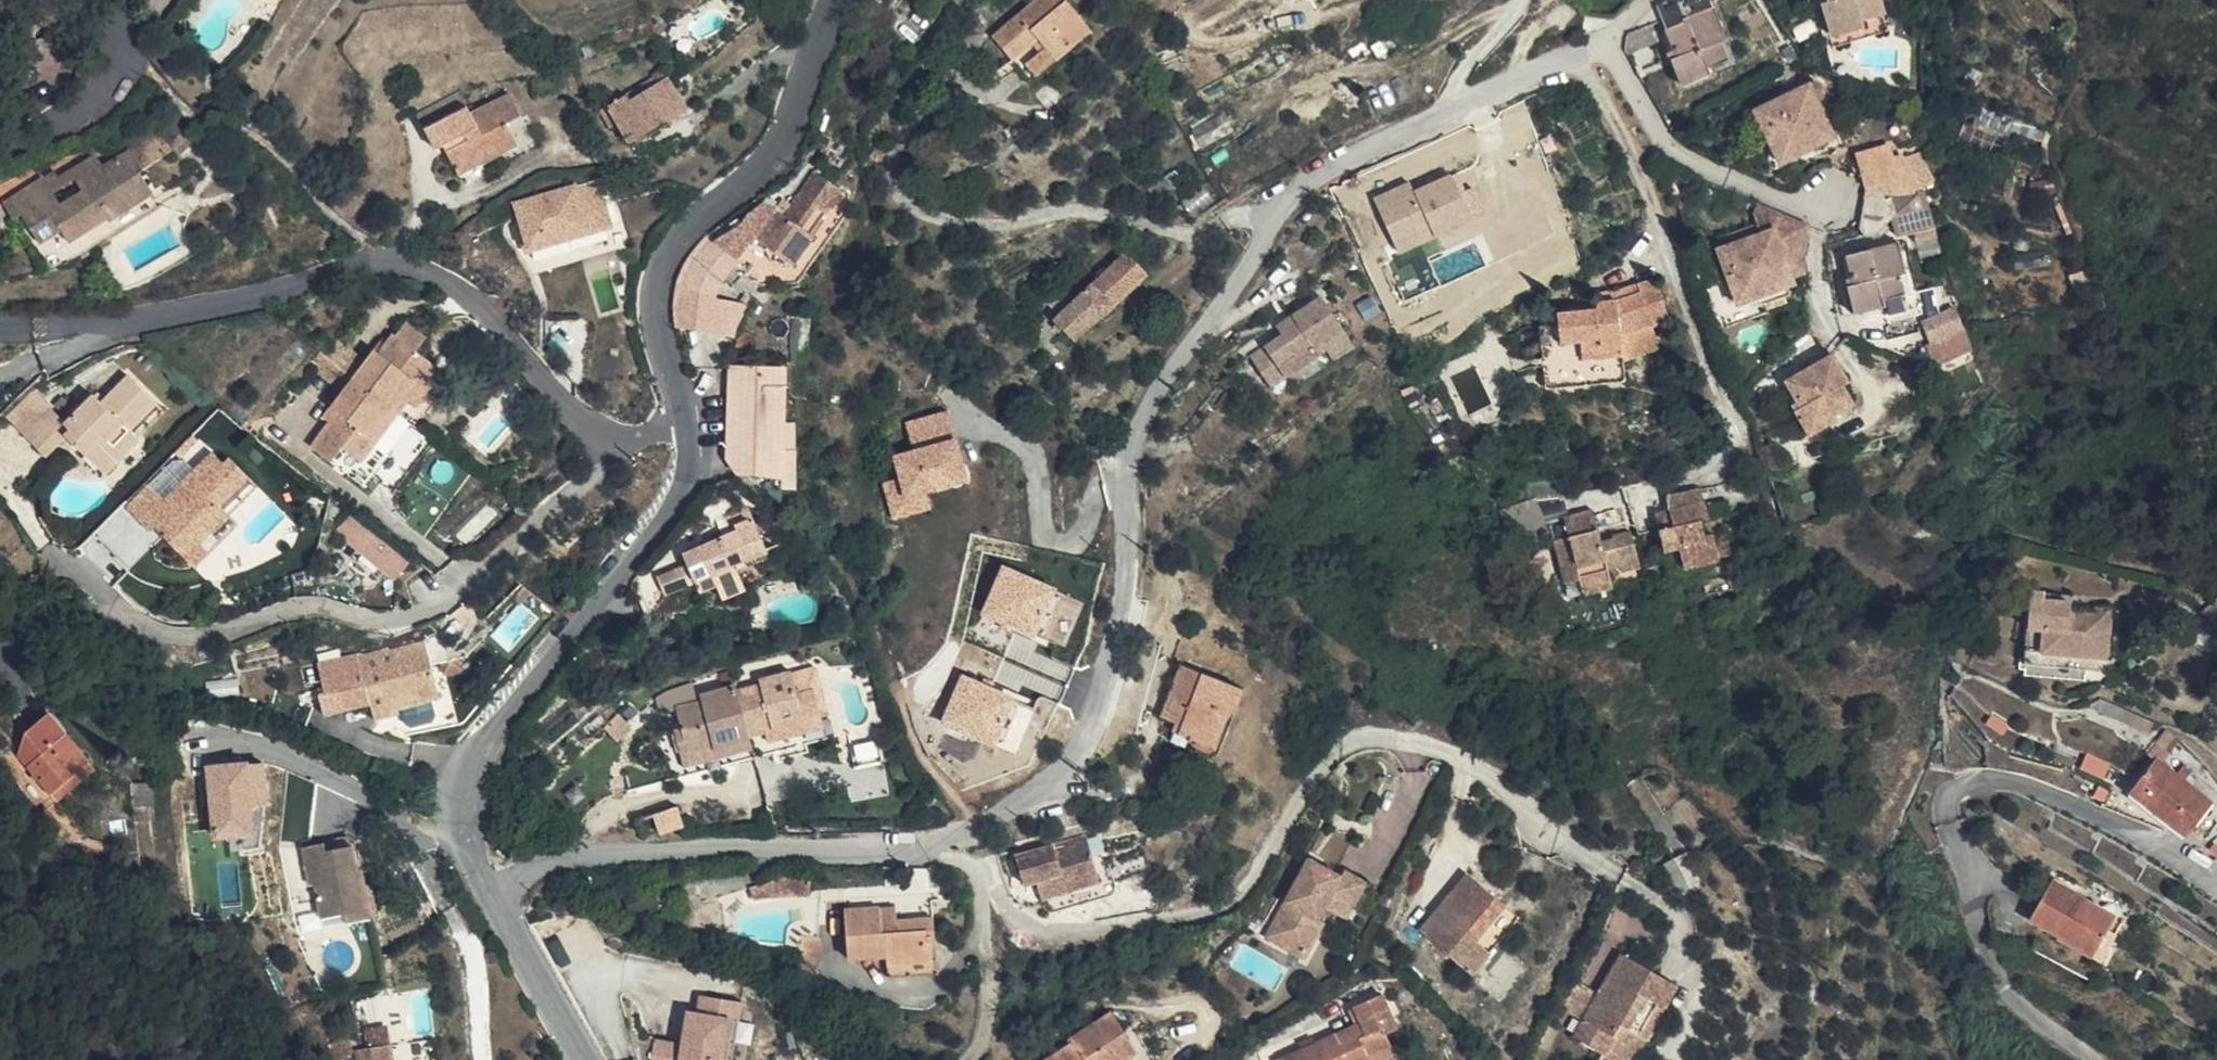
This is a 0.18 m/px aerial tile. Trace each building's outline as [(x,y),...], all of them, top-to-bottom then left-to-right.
[(1064,0),(1037,0),(990,36),(1028,82),(1090,32),(1064,0)] [(1711,0),(1667,0),(1659,9),(1675,51),(1668,54),(1682,87),(1711,75),(1708,69),(1728,60),(1721,42),(1727,39),(1711,0)] [(1830,2),(1826,4),(1835,37),(1865,28),(1863,21),(1884,15),(1879,0),(1830,0),(1830,2)] [(600,39),(574,48),(579,62),(655,35),(651,20),(600,39)] [(1648,27),(1625,37),(1626,53),(1627,56),(1656,44),(1648,27)] [(43,61),(37,38),(3,48),(9,70),(43,61)] [(633,146),(688,110),(664,71),(608,105),(633,146)] [(1824,114),(1809,84),(1760,109),(1771,129),(1765,132),(1782,164),(1808,151),(1805,144),(1827,134),(1819,116),(1824,114)] [(481,165),(519,147),(508,125),(522,118),(510,95),(471,114),(459,92),(418,114),(435,151),(444,147),(457,173),(479,162),(481,165)] [(1203,153),(1222,141),(1210,125),(1192,136),(1203,153)] [(129,151),(140,170),(175,149),(159,134),(129,151)] [(1899,180),(1889,147),(1858,155),(1867,189),(1899,180)] [(156,197),(140,170),(129,151),(103,166),(77,183),(82,192),(60,204),(55,194),(45,177),(2,202),(14,220),(22,215),(39,244),(63,231),(70,244),(103,224),(106,226),(156,197)] [(55,171),(45,177),(55,194),(76,181),(77,183),(103,166),(97,154),(59,176),(55,171)] [(713,243),(736,259),(753,237),(791,266),(813,236),(810,233),(846,180),(820,162),(788,204),(783,200),(778,207),(763,202),(746,219),(743,225),(713,243)] [(1473,219),(1452,173),(1416,189),(1411,179),(1376,196),(1402,252),(1473,219)] [(515,201),(529,249),(615,225),(603,180),(581,186),(580,182),(515,201)] [(1935,227),(1924,191),(1866,194),(1859,229),(1865,237),(1875,234),(1891,219),(1896,237),(1913,232),(1935,227)] [(1808,226),(1766,208),(1774,229),(1785,260),(1804,254),(1808,226)] [(1935,227),(1913,232),(1916,244),(1939,240),(1935,227)] [(1785,260),(1774,229),(1722,247),(1731,269),(1726,271),(1738,305),(1766,295),(1764,288),(1787,279),(1780,262),(1785,260)] [(674,321),(675,323),(701,329),(710,292),(736,259),(713,243),(706,239),(698,246),(683,268),(679,275),(676,288),(674,299),(674,308),(674,321)] [(1883,301),(1905,295),(1900,278),(1907,276),(1897,243),(1845,256),(1850,278),(1846,280),(1855,315),(1884,307),(1883,301)] [(1126,252),(1053,318),(1074,342),(1148,275),(1143,270),(1142,270),(1126,252)] [(1805,256),(1804,254),(1785,260),(1780,262),(1787,279),(1791,291),(1797,289),(1805,278),(1805,256)] [(1655,276),(1637,282),(1640,291),(1617,298),(1597,301),(1597,307),(1558,312),(1559,326),(1561,345),(1602,341),(1603,348),(1621,346),(1621,338),(1670,321),(1655,276)] [(1900,278),(1905,295),(1912,293),(1907,276),(1900,278)] [(1640,291),(1637,282),(1615,289),(1596,292),(1597,301),(1617,298),(1640,291)] [(1375,294),(1360,302),(1368,317),(1383,309),(1375,294)] [(1321,295),(1278,325),(1284,333),(1251,355),(1262,371),(1277,360),(1286,373),(1325,345),(1333,356),(1353,341),(1321,295)] [(422,318),(414,327),(428,338),(435,328),(422,318)] [(1276,321),(1237,348),(1245,359),(1251,355),(1284,333),(1278,325),(1276,321)] [(394,335),(386,345),(381,352),(375,348),(329,409),(336,414),(328,423),(310,447),(364,486),(411,426),(408,422),(419,408),(428,394),(443,374),(418,352),(428,338),(414,327),(408,322),(398,337),(394,335)] [(1623,379),(1621,346),(1603,348),(1602,341),(1561,345),(1559,326),(1542,328),(1548,386),(1623,379)] [(1927,344),(1937,368),(1973,351),(1963,326),(1927,344)] [(757,338),(741,331),(738,339),(753,346),(757,338)] [(381,352),(386,345),(381,340),(375,348),(381,352)] [(1927,344),(1901,357),(1937,368),(1927,344)] [(1325,345),(1286,373),(1294,383),(1333,356),(1325,345)] [(1851,380),(1833,351),(1788,379),(1800,398),(1793,402),(1813,435),(1840,418),(1836,412),(1856,399),(1846,383),(1851,380)] [(1286,373),(1277,360),(1262,371),(1271,383),(1286,373)] [(734,364),(732,460),(742,469),(758,470),(758,474),(787,474),(787,446),(794,446),(795,422),(787,422),(789,365),(734,364)] [(68,437),(96,464),(132,432),(159,405),(131,376),(103,404),(94,394),(67,422),(50,406),(23,433),(48,458),(68,437)] [(442,404),(428,394),(419,408),(431,418),(442,404)] [(12,421),(23,433),(50,406),(39,395),(12,421)] [(971,478),(951,408),(909,420),(917,448),(896,454),(902,476),(884,481),(895,518),(934,507),(929,490),(971,478)] [(336,414),(329,409),(323,418),(328,423),(336,414)] [(132,432),(96,464),(107,475),(142,442),(132,432)] [(192,435),(177,450),(179,453),(183,457),(199,441),(192,435)] [(183,457),(179,453),(126,506),(152,532),(155,529),(186,560),(231,516),(223,508),(251,479),(230,458),(224,463),(213,451),(196,469),(183,457)] [(1725,535),(1714,538),(1706,540),(1701,520),(1709,518),(1704,501),(1670,510),(1671,513),(1661,516),(1664,528),(1660,528),(1666,552),(1680,548),(1682,562),(1683,568),(1719,560),(1718,557),(1730,555),(1725,535)] [(1556,540),(1563,570),(1577,567),(1580,580),(1581,580),(1584,592),(1599,588),(1597,581),(1610,578),(1608,570),(1622,567),(1622,570),(1640,566),(1630,531),(1613,535),(1614,538),(1601,542),(1593,510),(1565,517),(1570,536),(1556,540)] [(410,560),(352,512),(339,528),(397,576),(410,560)] [(231,516),(186,560),(195,568),(240,524),(231,516)] [(770,551),(756,517),(738,524),(740,529),(685,551),(689,561),(659,573),(668,594),(698,582),(702,592),(722,584),(720,578),(742,570),(739,563),(770,551)] [(1706,540),(1714,538),(1709,518),(1701,520),(1706,540)] [(1669,565),(1682,562),(1680,548),(1666,552),(1669,565)] [(1005,563),(985,610),(1038,633),(1059,586),(1005,563)] [(1577,567),(1563,570),(1566,582),(1580,580),(1577,567)] [(1613,588),(1610,578),(1597,581),(1599,588),(1584,592),(1585,596),(1613,588)] [(2107,670),(2109,635),(2096,634),(2097,615),(2069,613),(2070,595),(2031,592),(2025,664),(2107,670)] [(2096,634),(2109,635),(2110,610),(2097,609),(2097,615),(2096,634)] [(391,708),(441,696),(427,640),(392,648),(391,645),(359,653),(359,651),(322,660),(330,691),(324,693),(329,711),(373,701),(377,717),(392,713),(391,708)] [(1000,676),(1063,700),(1076,666),(1013,642),(1000,676)] [(1163,718),(1178,724),(1193,729),(1189,739),(1214,749),(1228,712),(1234,715),(1244,690),(1184,667),(1163,718)] [(804,718),(822,714),(814,685),(799,689),(795,673),(762,682),(763,687),(737,694),(736,690),(700,699),(702,706),(678,712),(683,732),(676,735),(682,755),(715,745),(716,752),(750,743),(748,735),(766,729),(767,734),(806,724),(804,718)] [(965,673),(944,720),(997,743),(1018,696),(965,673)] [(239,676),(208,680),(210,697),(241,693),(239,676)] [(2148,734),(2153,723),(2102,698),(2091,707),(2148,734)] [(402,707),(406,727),(445,719),(441,700),(402,707)] [(18,754),(52,794),(88,763),(49,714),(25,734),(18,754)] [(826,730),(822,714),(804,718),(806,724),(767,734),(771,744),(826,730)] [(1193,729),(1178,724),(1174,734),(1189,739),(1193,729)] [(2145,752),(2155,761),(2157,757),(2163,763),(2181,741),(2167,731),(2158,742),(2155,740),(2145,752)] [(2213,803),(2185,781),(2178,774),(2163,763),(2157,757),(2155,761),(2129,793),(2185,838),(2213,803)] [(258,833),(252,759),(209,763),(216,837),(258,833)] [(2178,774),(2185,781),(2192,773),(2184,766),(2178,774)] [(151,821),(149,782),(132,783),(135,822),(151,821)] [(676,806),(653,815),(661,836),(684,829),(676,806)] [(1309,859),(1336,873),(1354,840),(1326,827),(1309,859)] [(330,848),(356,843),(354,833),(328,839),(330,848)] [(1103,833),(1089,837),(1101,882),(1041,897),(1044,908),(1053,909),(1107,895),(1117,885),(1103,833)] [(1089,837),(1016,857),(1024,884),(1037,881),(1041,897),(1101,882),(1089,837)] [(347,912),(350,922),(376,917),(366,867),(361,868),(356,843),(330,848),(328,839),(304,843),(312,883),(317,882),(325,917),(347,912)] [(1276,937),(1274,940),(1306,957),(1325,922),(1318,919),(1326,904),(1349,916),(1367,882),(1346,870),(1342,876),(1336,873),(1309,859),(1306,864),(1287,911),(1276,937)] [(1269,937),(1274,940),(1276,937),(1287,911),(1306,864),(1269,937)] [(813,892),(810,869),(772,873),(756,882),(758,898),(813,892)] [(1469,973),(1505,928),(1481,906),(1492,893),(1465,870),(1417,929),(1469,973)] [(2099,964),(2122,922),(2075,894),(2076,892),(2054,878),(2029,918),(2059,935),(2057,938),(2099,964)] [(1481,906),(1505,928),(1517,915),(1492,893),(1481,906)] [(896,906),(880,907),(881,921),(897,920),(896,906)] [(880,907),(845,909),(849,959),(887,956),(887,964),(929,961),(929,948),(935,947),(932,918),(897,920),(881,921),(880,907)] [(327,927),(350,922),(347,912),(325,917),(327,927)] [(818,974),(821,938),(803,937),(801,974),(818,974)] [(929,961),(887,964),(889,977),(937,973),(935,947),(929,948),(929,961)] [(1653,986),(1663,967),(1635,952),(1598,1019),(1626,1036),(1632,1023),(1658,1037),(1677,999),(1653,986)] [(1687,981),(1663,967),(1653,986),(1677,999),(1687,981)] [(703,994),(700,1014),(738,1019),(741,1000),(703,994)] [(1370,1055),(1392,1045),(1387,1034),(1397,1029),(1383,994),(1356,1007),(1366,1033),(1341,1045),(1336,1034),(1282,1059),(1372,1059),(1370,1055)] [(690,1012),(686,1042),(659,1038),(655,1059),(732,1059),(738,1019),(700,1014),(690,1012)] [(1138,1053),(1112,1012),(1069,1041),(1071,1044),(1046,1059),(1128,1059),(1138,1053)] [(1598,1019),(1588,1038),(1615,1054),(1612,1059),(1645,1059),(1658,1037),(1632,1023),(1626,1036),(1598,1019)] [(393,1039),(390,1022),(365,1026),(368,1043),(393,1039)] [(355,1052),(346,1035),(332,1042),(340,1059),(355,1052)] [(358,1051),(359,1059),(393,1059),(391,1045),(358,1051)]
